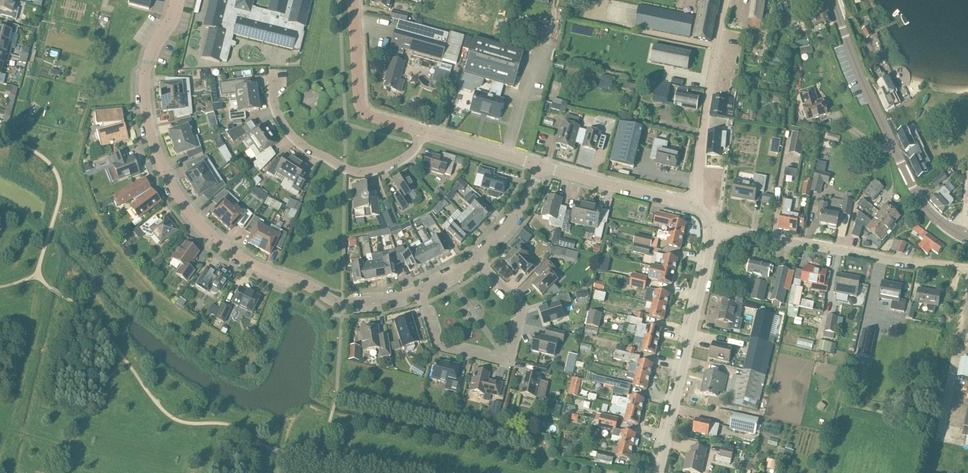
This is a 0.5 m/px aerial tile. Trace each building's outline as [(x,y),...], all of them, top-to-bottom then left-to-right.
[(7,18),(16,20),(18,13),(19,9),(14,7),(16,0),(15,0),(0,0),(0,16),(7,18)] [(129,4),(149,10),(151,0),(130,0),(129,4)] [(211,60),(220,63),(220,62),(218,61),(219,60),(227,62),(231,47),(233,48),(235,43),(232,42),(234,34),(284,48),(293,50),(293,49),(300,51),(305,33),(303,32),(304,27),(305,27),(309,11),(312,1),(308,0),(271,0),(268,11),(252,7),(254,0),(210,0),(204,26),(202,26),(210,28),(203,57),(201,57),(201,58),(211,60)] [(371,6),(389,10),(392,0),(372,0),(371,6)] [(699,3),(701,4),(694,38),(711,42),(719,0),(700,0),(699,3)] [(750,20),(752,20),(751,27),(760,29),(762,22),(766,0),(753,0),(750,20)] [(810,10),(825,5),(824,0),(810,0),(813,8),(810,9),(810,10)] [(831,23),(825,5),(810,10),(816,28),(831,23)] [(635,27),(689,38),(694,17),(640,6),(635,27)] [(787,8),(780,11),(782,18),(790,16),(787,8)] [(390,19),(398,20),(407,22),(408,15),(392,11),(390,19)] [(392,46),(390,51),(400,54),(403,54),(405,49),(442,60),(446,49),(447,45),(445,44),(448,35),(398,20),(396,30),(391,45),(392,46)] [(9,43),(12,34),(16,35),(19,26),(5,23),(3,30),(0,29),(0,41),(9,43)] [(862,29),(867,38),(873,35),(868,26),(862,29)] [(446,49),(443,60),(456,64),(464,37),(451,33),(447,45),(446,49)] [(466,37),(463,49),(468,50),(472,38),(466,37)] [(464,73),(459,89),(471,92),(482,86),(484,79),(494,82),(489,98),(477,94),(475,101),(474,101),(471,111),(498,118),(501,109),(503,101),(500,101),(504,85),(514,88),(524,53),(475,38),(465,73),(464,73)] [(9,43),(0,41),(0,52),(9,55),(11,48),(8,48),(9,43)] [(654,44),(651,63),(688,70),(692,52),(654,44)] [(27,60),(28,55),(30,49),(23,47),(22,53),(21,53),(20,58),(27,60)] [(4,65),(5,61),(8,62),(9,55),(0,52),(0,64),(4,65)] [(404,82),(399,80),(401,73),(400,73),(403,63),(388,59),(386,69),(387,71),(385,77),(387,79),(385,88),(388,89),(389,90),(391,89),(397,91),(401,92),(404,82)] [(452,66),(441,63),(439,70),(450,73),(452,66)] [(435,69),(432,81),(447,86),(451,74),(435,69)] [(600,81),(599,87),(611,90),(613,77),(605,75),(603,82),(600,81)] [(677,76),(675,85),(684,87),(686,78),(677,76)] [(214,77),(209,77),(213,104),(218,104),(218,103),(217,99),(214,77)] [(890,77),(883,81),(878,82),(882,90),(878,92),(886,111),(895,107),(901,103),(896,94),(898,93),(890,77)] [(162,96),(162,99),(191,96),(189,79),(174,78),(174,86),(161,87),(161,90),(159,90),(160,96),(162,96)] [(241,81),(231,82),(220,84),(221,96),(229,95),(230,102),(257,98),(255,86),(242,88),(241,81)] [(439,84),(430,81),(429,88),(437,90),(439,84)] [(627,82),(625,90),(635,92),(637,84),(627,82)] [(656,89),(657,89),(654,102),(668,105),(670,91),(669,91),(671,85),(657,83),(656,89)] [(12,87),(10,95),(9,101),(14,102),(18,88),(12,87)] [(808,121),(818,117),(827,114),(823,101),(818,102),(813,88),(800,93),(804,107),(803,107),(808,121)] [(675,106),(687,108),(697,110),(699,97),(687,94),(688,90),(679,89),(675,106)] [(774,95),(772,103),(782,104),(783,97),(774,95)] [(192,114),(191,103),(191,96),(162,99),(162,103),(160,103),(161,109),(163,109),(163,112),(182,110),(183,116),(192,114)] [(710,116),(732,119),(735,99),(713,96),(710,116)] [(229,102),(230,109),(228,109),(230,122),(246,119),(245,112),(259,111),(257,98),(230,102),(229,102)] [(554,98),(553,103),(567,107),(568,102),(554,98)] [(567,107),(553,103),(551,109),(565,113),(567,107)] [(101,146),(106,145),(128,139),(125,125),(124,125),(124,126),(123,126),(122,122),(123,122),(123,123),(124,123),(122,110),(95,113),(96,125),(102,124),(103,131),(97,133),(101,146)] [(619,111),(617,119),(629,122),(631,114),(619,111)] [(193,125),(191,120),(180,122),(182,128),(169,133),(173,144),(192,138),(190,132),(195,131),(193,125)] [(563,123),(560,134),(557,144),(574,149),(576,143),(584,145),(583,147),(596,151),(597,148),(603,150),(607,138),(601,136),(602,134),(589,131),(589,132),(580,129),(580,128),(563,123)] [(620,123),(613,152),(611,162),(634,167),(643,128),(620,123)] [(256,130),(248,136),(249,137),(254,145),(271,134),(264,125),(259,128),(256,130)] [(907,128),(898,133),(906,151),(909,156),(917,151),(921,149),(924,146),(914,125),(907,128)] [(244,130),(243,128),(242,126),(227,133),(230,138),(233,143),(246,134),(247,133),(244,130)] [(707,155),(717,156),(720,156),(720,148),(726,149),(727,132),(722,132),(721,133),(709,131),(707,155)] [(840,137),(827,133),(826,138),(839,142),(840,137)] [(271,134),(254,145),(249,149),(258,161),(253,164),(259,172),(271,160),(265,151),(277,143),(271,134)] [(793,134),(789,154),(801,156),(805,136),(793,134)] [(220,137),(213,140),(217,148),(224,145),(220,137)] [(176,156),(186,153),(189,152),(192,158),(202,153),(201,147),(195,149),(192,138),(173,144),(176,156)] [(773,138),(770,153),(778,154),(781,140),(773,138)] [(655,140),(651,158),(657,159),(656,163),(676,168),(679,154),(666,151),(668,143),(655,140)] [(226,162),(233,160),(227,145),(220,147),(226,162)] [(917,151),(909,156),(911,160),(919,177),(928,173),(924,163),(929,161),(924,150),(925,149),(924,146),(921,149),(917,151)] [(125,152),(115,156),(113,157),(116,165),(114,166),(119,180),(131,175),(131,177),(140,174),(134,158),(128,161),(125,152)] [(443,153),(441,159),(427,155),(423,168),(429,170),(429,171),(444,175),(444,174),(451,176),(456,157),(443,153)] [(285,178),(297,160),(287,154),(281,164),(275,161),(267,172),(274,177),(276,172),(285,178)] [(185,176),(186,177),(185,179),(187,182),(189,182),(192,186),(216,171),(209,161),(206,156),(194,161),(198,168),(185,176)] [(240,156),(235,159),(239,165),(242,166),(243,165),(244,161),(240,156)] [(307,166),(297,160),(285,178),(295,184),(293,189),(299,192),(306,181),(300,177),(307,166)] [(90,163),(83,166),(86,172),(92,170),(90,163)] [(238,166),(232,170),(237,176),(243,173),(238,166)] [(485,176),(482,188),(489,190),(488,194),(489,196),(496,198),(498,197),(500,193),(502,194),(506,181),(492,177),(494,171),(480,167),(478,173),(485,176)] [(216,171),(192,186),(195,190),(194,192),(196,195),(198,195),(199,197),(211,189),(216,194),(223,188),(225,186),(216,171)] [(831,175),(816,171),(814,179),(815,179),(814,181),(813,181),(811,192),(812,192),(821,194),(824,183),(829,185),(831,175)] [(394,197),(400,206),(402,210),(411,204),(406,196),(415,191),(405,174),(393,181),(400,193),(394,197)] [(754,174),(752,184),(736,181),(733,197),(742,199),(743,198),(747,199),(747,200),(755,201),(757,191),(764,193),(767,177),(754,174)] [(942,175),(935,181),(939,185),(945,179),(942,175)] [(251,182),(256,187),(262,181),(257,176),(251,182)] [(877,178),(866,192),(873,197),(883,183),(877,178)] [(811,192),(813,181),(807,180),(807,183),(804,183),(802,196),(810,198),(812,192),(811,192)] [(139,218),(150,209),(158,203),(151,194),(153,192),(150,189),(148,190),(143,182),(115,198),(120,206),(133,199),(137,205),(132,208),(139,218)] [(355,210),(356,216),(356,218),(378,216),(377,200),(368,200),(368,198),(367,197),(366,186),(354,187),(356,201),(354,201),(355,210)] [(251,192),(264,202),(268,197),(255,187),(251,192)] [(944,187),(930,200),(942,213),(953,203),(953,201),(948,195),(950,194),(944,187)] [(439,188),(433,193),(438,199),(444,193),(439,188)] [(452,189),(451,189),(444,196),(449,202),(457,194),(455,192),(452,189)] [(212,214),(221,222),(235,208),(239,203),(234,198),(226,190),(214,200),(220,205),(212,214)] [(850,215),(854,195),(846,193),(842,214),(850,215)] [(773,204),(774,197),(764,195),(762,202),(773,204)] [(466,204),(470,208),(484,221),(491,213),(474,196),(466,204)] [(563,228),(566,214),(566,212),(560,210),(562,199),(550,196),(548,204),(546,203),(543,216),(550,218),(549,222),(552,226),(563,228)] [(110,199),(103,203),(105,207),(113,203),(110,199)] [(291,209),(297,212),(298,212),(302,205),(290,199),(287,207),(291,209)] [(868,203),(864,199),(859,206),(863,210),(868,203)] [(442,209),(445,206),(446,207),(449,205),(444,200),(439,206),(442,209)] [(792,208),(793,201),(784,200),(779,229),(788,230),(792,208)] [(577,202),(574,216),(572,223),(585,226),(590,205),(577,202)] [(821,203),(821,205),(819,215),(822,215),(820,224),(829,226),(828,227),(837,229),(839,216),(826,214),(827,204),(821,203)] [(602,208),(590,205),(585,226),(597,229),(594,238),(601,240),(605,223),(599,222),(602,208)] [(880,213),(894,224),(901,216),(887,205),(880,213)] [(239,212),(235,208),(221,222),(230,230),(238,222),(243,227),(252,215),(248,211),(247,212),(245,210),(241,210),(239,212)] [(470,208),(463,215),(476,228),(484,221),(470,208)] [(792,208),(788,230),(797,232),(801,209),(792,208)] [(384,214),(376,218),(381,231),(388,229),(389,229),(388,228),(397,224),(392,211),(391,211),(384,214)] [(657,212),(655,222),(655,223),(671,227),(669,234),(684,237),(687,224),(679,222),(680,218),(657,212)] [(860,212),(856,221),(881,241),(887,233),(878,226),(877,226),(872,223),(860,212)] [(894,224),(880,213),(872,223),(877,226),(878,226),(887,233),(894,224)] [(566,214),(563,228),(562,230),(570,232),(571,226),(569,226),(572,216),(566,214)] [(463,215),(455,223),(468,236),(476,228),(463,215)] [(155,216),(147,223),(140,229),(145,234),(146,235),(148,236),(150,237),(151,236),(153,236),(155,235),(161,243),(168,237),(168,238),(177,232),(177,230),(172,225),(171,224),(165,217),(159,222),(155,216)] [(255,217),(252,221),(247,230),(253,233),(248,243),(259,249),(268,231),(262,228),(263,225),(263,221),(255,217)] [(448,231),(461,244),(468,236),(455,223),(451,227),(446,222),(442,227),(447,232),(448,231)] [(613,222),(608,227),(614,232),(619,227),(613,222)] [(268,231),(259,249),(270,255),(275,245),(282,248),(287,234),(271,225),(268,231)] [(526,227),(518,237),(527,244),(535,234),(526,227)] [(555,230),(552,244),(559,246),(562,231),(555,230)] [(684,237),(669,234),(659,231),(657,238),(667,241),(666,246),(681,250),(684,237)] [(929,234),(925,231),(920,237),(924,240),(919,248),(928,254),(931,249),(938,254),(945,245),(929,233),(929,234)] [(441,235),(431,240),(439,257),(449,252),(441,235)] [(636,235),(634,243),(652,248),(654,239),(636,235)] [(357,243),(358,243),(357,238),(349,240),(350,247),(357,246),(357,243)] [(604,244),(611,246),(613,240),(605,238),(604,244)] [(526,275),(533,267),(535,265),(529,259),(530,258),(527,255),(531,251),(519,239),(510,248),(514,251),(505,261),(515,272),(519,268),(526,275)] [(560,245),(566,247),(568,240),(561,239),(560,245)] [(431,240),(421,245),(430,262),(439,257),(431,240)] [(906,244),(898,241),(895,251),(903,253),(906,244)] [(179,249),(173,257),(172,259),(180,265),(181,268),(176,274),(187,281),(194,271),(188,267),(199,253),(186,243),(180,251),(179,249)] [(634,245),(633,251),(649,255),(650,248),(651,249),(652,248),(634,243),(634,244),(634,245)] [(420,267),(430,262),(421,245),(412,250),(420,267)] [(548,253),(551,255),(559,248),(549,245),(547,249),(548,253)] [(410,272),(420,267),(412,250),(406,253),(403,247),(395,249),(400,264),(405,262),(410,272)] [(400,264),(395,249),(388,252),(389,259),(383,260),(386,278),(397,276),(395,266),(400,264)] [(559,257),(565,258),(567,250),(561,249),(559,257)] [(655,254),(652,266),(675,272),(678,259),(655,254)] [(361,264),(365,282),(375,280),(372,262),(372,258),(371,258),(371,255),(366,256),(366,259),(368,260),(368,263),(361,264)] [(372,258),(372,262),(375,280),(386,278),(383,260),(376,261),(375,257),(372,258)] [(365,282),(361,264),(361,259),(351,260),(351,265),(354,284),(365,282)] [(763,302),(771,265),(751,260),(748,273),(763,276),(761,283),(756,281),(752,299),(763,302)] [(548,261),(543,266),(536,273),(540,278),(533,286),(543,295),(558,280),(552,274),(556,270),(548,261)] [(651,271),(649,278),(649,279),(672,285),(675,272),(652,266),(651,271)] [(788,311),(787,316),(797,318),(799,306),(800,306),(803,288),(800,288),(802,281),(802,282),(812,283),(811,290),(823,292),(827,293),(830,280),(825,279),(827,272),(827,271),(814,269),(806,267),(805,267),(804,271),(802,281),(795,279),(795,280),(793,287),(793,286),(788,311)] [(207,268),(201,276),(196,285),(205,291),(207,288),(214,293),(217,293),(218,291),(220,292),(231,276),(230,275),(229,273),(225,271),(224,271),(219,268),(216,274),(207,268)] [(779,270),(772,301),(782,303),(785,290),(788,291),(793,273),(779,270)] [(630,287),(645,291),(648,277),(633,273),(630,287)] [(834,293),(838,294),(857,297),(860,279),(848,277),(848,275),(838,273),(836,285),(834,293)] [(596,282),(594,288),(604,290),(606,284),(596,282)] [(880,299),(891,301),(892,301),(891,310),(904,312),(907,300),(900,299),(902,286),(883,282),(880,299)] [(240,288),(236,297),(233,303),(252,313),(260,298),(240,288)] [(645,300),(645,301),(647,302),(653,304),(667,307),(670,294),(660,292),(656,291),(648,289),(647,292),(645,300)] [(919,289),(917,299),(916,302),(928,305),(926,311),(934,313),(936,306),(938,307),(941,293),(919,289)] [(596,291),(593,301),(605,303),(607,294),(596,291)] [(569,293),(561,296),(552,299),(554,304),(540,309),(545,324),(564,317),(560,305),(572,302),(569,293)] [(723,301),(719,320),(733,323),(735,317),(740,319),(742,311),(743,306),(744,306),(745,306),(746,300),(731,297),(730,303),(723,301)] [(176,304),(182,308),(186,302),(180,298),(176,304)] [(212,304),(207,312),(215,317),(220,309),(212,304)] [(216,319),(223,323),(231,308),(223,304),(216,319)] [(650,317),(654,318),(664,320),(667,307),(653,304),(650,317)] [(915,306),(909,304),(906,319),(912,320),(915,306)] [(600,329),(603,314),(590,312),(586,326),(600,329)] [(758,312),(752,339),(768,343),(773,344),(774,344),(776,337),(775,337),(769,336),(774,316),(758,312)] [(398,331),(403,347),(404,351),(408,353),(413,351),(415,348),(414,344),(419,342),(411,316),(395,321),(398,331)] [(632,317),(627,316),(626,322),(635,324),(636,319),(636,318),(635,318),(632,317)] [(829,317),(824,338),(833,340),(838,319),(829,317)] [(662,329),(652,327),(639,324),(635,337),(644,339),(645,339),(659,342),(662,329)] [(387,339),(379,340),(377,327),(360,329),(363,350),(379,348),(380,356),(389,355),(387,339)] [(587,327),(585,333),(597,335),(598,329),(587,327)] [(532,351),(542,353),(555,356),(559,340),(563,341),(565,333),(551,329),(549,337),(536,334),(532,351)] [(243,332),(238,343),(246,346),(251,336),(243,332)] [(873,334),(861,332),(854,359),(867,362),(873,334)] [(732,338),(730,345),(740,347),(742,340),(732,338)] [(641,352),(646,353),(655,355),(659,342),(645,339),(644,339),(641,352)] [(773,344),(767,343),(752,339),(744,370),(766,375),(773,344)] [(820,341),(818,350),(834,354),(835,348),(832,347),(832,343),(820,341)] [(713,342),(710,358),(729,362),(733,347),(713,342)] [(582,344),(580,350),(591,352),(592,346),(582,344)] [(359,347),(349,346),(348,361),(359,361),(359,347)] [(636,374),(650,377),(653,364),(640,361),(641,356),(634,354),(627,353),(624,352),(617,350),(616,350),(614,359),(639,365),(636,374)] [(961,358),(958,376),(967,378),(967,360),(961,358)] [(436,361),(433,371),(432,379),(446,383),(444,389),(461,393),(464,380),(456,378),(459,365),(449,363),(449,364),(436,361)] [(576,365),(567,363),(565,373),(573,375),(576,365)] [(425,370),(415,364),(411,371),(421,377),(425,370)] [(536,372),(542,373),(546,374),(548,368),(535,365),(534,371),(536,372)] [(757,410),(766,375),(744,370),(742,378),(735,376),(728,403),(757,410)] [(499,396),(500,393),(502,384),(488,380),(489,374),(474,371),(469,391),(484,394),(484,393),(499,396)] [(541,379),(542,373),(536,372),(535,377),(525,375),(520,394),(537,398),(542,379),(541,379)] [(587,372),(586,379),(593,381),(595,374),(587,372)] [(633,387),(637,388),(647,390),(650,377),(636,374),(629,372),(628,378),(635,380),(633,387)] [(727,377),(707,372),(702,393),(717,396),(718,391),(723,392),(727,377)] [(573,377),(569,395),(578,397),(582,379),(573,377)] [(605,384),(618,388),(626,389),(630,390),(631,384),(607,378),(605,384)] [(910,385),(899,398),(907,405),(918,392),(910,385)] [(626,389),(618,388),(617,394),(624,396),(626,389)] [(587,392),(586,398),(595,401),(596,395),(587,392)] [(452,410),(457,411),(461,397),(456,396),(452,410)] [(618,398),(617,406),(628,409),(642,412),(645,399),(635,397),(631,396),(630,401),(618,398)] [(714,404),(713,408),(720,409),(722,401),(715,399),(714,404)] [(494,401),(491,416),(498,417),(501,403),(494,401)] [(600,412),(603,403),(595,401),(593,410),(600,412)] [(821,403),(817,408),(822,412),(827,407),(821,403)] [(625,422),(629,423),(639,425),(642,412),(628,409),(611,405),(609,412),(619,414),(619,413),(626,414),(625,422)] [(572,414),(565,412),(564,419),(570,420),(572,414)] [(601,420),(617,424),(618,418),(602,414),(601,420)] [(730,430),(755,435),(759,421),(734,414),(730,430)] [(693,432),(714,437),(717,438),(720,426),(712,424),(712,423),(696,419),(693,432)] [(619,444),(633,447),(636,435),(616,430),(617,424),(601,420),(599,426),(614,430),(613,435),(621,437),(619,444)] [(616,457),(620,458),(630,460),(633,447),(619,444),(616,457)] [(703,449),(694,447),(692,455),(688,454),(684,470),(696,472),(701,472),(706,450),(703,449)] [(720,457),(732,459),(734,450),(722,447),(720,457)] [(786,449),(783,458),(791,461),(794,451),(792,450),(786,449)] [(613,456),(598,452),(596,458),(612,462),(613,456)] [(768,459),(766,468),(776,470),(778,461),(768,459)]
